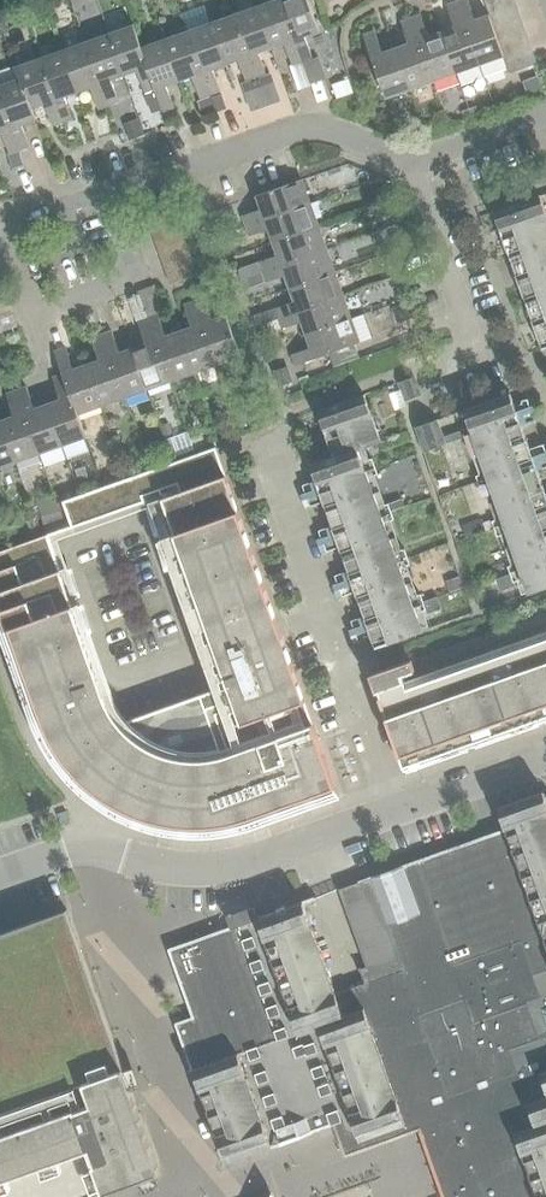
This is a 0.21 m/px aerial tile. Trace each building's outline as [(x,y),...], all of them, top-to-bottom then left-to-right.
[(257,5),(271,47),(284,43),(292,65),(303,61),(281,0),(271,0),(257,5)] [(303,61),(311,58),(303,36),(319,30),(308,0),(281,0),(303,61)] [(440,29),(455,72),(479,64),(456,0),(455,0),(446,3),(452,25),(440,29)] [(499,44),(494,31),(489,16),(487,12),(474,18),(467,0),(456,0),(479,64),(503,55),(499,44)] [(516,6),(514,0),(491,0),(484,2),(487,12),(489,16),(516,6)] [(257,5),(233,14),(256,78),(266,74),(258,51),(271,47),(257,5)] [(489,16),(494,31),(521,21),(516,6),(489,16)] [(12,19),(8,7),(0,10),(0,23),(12,19)] [(420,13),(410,16),(432,80),(455,72),(440,29),(427,33),(420,13)] [(233,14),(211,22),(225,63),(238,59),(246,82),(256,78),(233,14)] [(407,41),(394,45),(409,88),(432,80),(410,16),(400,19),(407,41)] [(499,44),(526,35),(521,21),(494,31),(499,44)] [(211,22),(188,30),(210,94),(219,91),(212,68),(225,63),(211,22)] [(133,23),(108,32),(123,73),(136,69),(143,90),(152,87),(154,86),(139,47),(141,47),(133,23)] [(397,92),(409,88),(394,45),(382,49),(374,28),(363,32),(384,96),(397,92)] [(188,30),(163,39),(178,81),(191,76),(199,98),(210,94),(188,30)] [(85,40),(107,103),(117,99),(110,78),(123,73),(108,32),(85,40)] [(503,55),(504,58),(531,48),(526,35),(499,44),(503,55)] [(163,39),(141,47),(139,47),(154,86),(152,87),(161,112),(173,107),(166,85),(178,81),(163,39)] [(85,40),(61,48),(76,90),(89,85),(97,106),(107,103),(85,40)] [(63,94),(76,90),(61,48),(38,56),(61,119),(71,116),(63,94)] [(504,58),(509,73),(536,63),(531,48),(504,58)] [(61,119),(38,56),(13,65),(17,77),(19,77),(29,107),(30,106),(44,101),(52,123),(61,119)] [(522,81),(528,96),(542,91),(537,76),(522,81)] [(17,77),(0,83),(0,99),(18,149),(28,145),(20,124),(34,118),(30,106),(29,107),(19,77),(17,77)] [(332,85),(336,95),(336,97),(352,92),(352,91),(348,80),(332,85)] [(221,94),(212,98),(216,110),(226,106),(221,94)] [(201,115),(214,110),(210,97),(197,101),(201,115)] [(0,99),(0,133),(7,152),(18,149),(0,99)] [(475,106),(461,111),(464,120),(478,114),(475,106)] [(124,124),(130,141),(143,136),(137,119),(124,124)] [(23,165),(18,149),(7,152),(13,168),(23,165)] [(245,226),(309,204),(300,180),(254,196),(259,210),(241,216),(245,226)] [(539,195),(493,211),(501,235),(545,219),(545,216),(539,195)] [(316,225),(309,204),(245,226),(249,236),(267,230),(271,241),(316,225)] [(177,218),(176,215),(172,206),(145,216),(149,228),(177,218)] [(155,243),(182,233),(177,218),(149,228),(155,243)] [(501,235),(509,258),(545,245),(545,219),(501,235)] [(214,224),(217,234),(229,229),(226,220),(214,224)] [(325,250),(316,225),(271,241),(276,256),(258,262),(262,272),(325,250)] [(221,245),(235,240),(231,229),(229,229),(217,234),(221,245)] [(159,256),(187,246),(182,233),(155,243),(159,256)] [(509,258),(517,280),(545,270),(545,245),(509,258)] [(164,270),(192,260),(187,246),(159,256),(164,270)] [(333,271),(325,250),(262,272),(265,283),(283,276),(287,287),(333,271)] [(164,270),(169,283),(196,273),(192,260),(164,270)] [(262,272),(258,262),(239,269),(242,279),(252,276),(262,272)] [(517,280),(525,303),(545,295),(545,270),(517,280)] [(341,295),(333,271),(287,287),(292,302),(274,309),(278,319),(341,295)] [(242,279),(240,280),(244,290),(256,286),(252,276),(242,279)] [(350,319),(341,295),(278,319),(282,329),(300,322),(304,335),(350,319)] [(525,303),(533,325),(545,321),(545,295),(525,303)] [(203,299),(194,302),(216,365),(240,357),(225,315),(211,320),(203,299)] [(191,327),(178,332),(193,374),(216,365),(194,302),(183,306),(191,327)] [(408,302),(389,308),(395,324),(413,318),(408,302)] [(267,323),(273,321),(269,310),(253,316),(257,326),(267,323)] [(157,315),(147,319),(170,382),(193,374),(178,332),(165,336),(157,315)] [(144,344),(132,348),(147,390),(170,382),(147,319),(137,322),(144,344)] [(282,329),(278,319),(273,321),(267,323),(271,333),(282,329)] [(358,343),(350,319),(304,335),(309,348),(291,355),(295,366),(329,354),(334,367),(359,358),(354,345),(358,343)] [(533,325),(541,349),(545,347),(545,321),(533,325)] [(111,332),(102,335),(125,398),(147,390),(132,348),(119,353),(111,332)] [(98,360),(86,365),(101,407),(125,398),(102,335),(91,339),(98,360)] [(65,348),(53,353),(61,375),(62,375),(76,416),(101,407),(86,365),(72,370),(65,348)] [(285,368),(273,372),(278,386),(290,382),(285,368)] [(59,400),(48,404),(63,446),(84,438),(76,416),(62,375),(61,375),(52,379),(59,400)] [(404,401),(405,400),(420,395),(413,377),(398,383),(404,401)] [(15,391),(38,455),(63,446),(48,404),(33,409),(26,388),(15,391)] [(38,455),(15,391),(5,395),(13,416),(0,421),(16,463),(38,455)] [(325,435),(372,418),(363,394),(317,411),(325,435)] [(536,470),(545,466),(545,443),(529,449),(520,425),(534,420),(532,415),(537,413),(532,397),(521,401),(522,404),(514,407),(509,394),(463,410),(469,427),(443,437),(437,419),(414,428),(423,452),(472,434),(485,472),(475,476),(481,492),(491,488),(501,518),(491,521),(497,537),(507,533),(517,563),(507,566),(510,574),(513,582),(523,579),(528,593),(545,586),(545,494),(545,495),(536,470)] [(379,439),(372,418),(325,435),(333,456),(333,457),(356,449),(356,448),(379,439)] [(16,463),(0,421),(0,469),(16,463)] [(45,750),(55,767),(68,782),(79,794),(81,795),(82,796),(83,797),(84,797),(84,798),(85,798),(86,799),(87,800),(88,800),(88,801),(89,801),(89,802),(90,802),(91,803),(92,803),(92,804),(93,804),(93,805),(94,805),(95,806),(96,806),(96,807),(97,807),(98,808),(99,808),(99,809),(100,809),(101,810),(102,810),(103,811),(104,812),(105,812),(106,813),(107,813),(107,814),(108,814),(109,814),(109,815),(110,815),(111,816),(112,816),(113,817),(114,817),(114,818),(115,818),(116,818),(117,819),(118,819),(118,820),(119,820),(120,820),(121,821),(122,821),(123,821),(123,822),(124,822),(125,823),(126,823),(127,823),(127,824),(128,824),(129,824),(130,825),(131,825),(132,825),(132,826),(133,826),(134,826),(135,827),(136,827),(137,827),(138,828),(139,828),(140,828),(141,829),(142,829),(143,829),(144,830),(145,830),(146,830),(147,831),(148,831),(149,831),(150,831),(151,832),(152,832),(153,832),(154,832),(155,833),(156,833),(157,833),(158,833),(159,834),(160,834),(161,834),(162,834),(163,834),(164,835),(165,835),(166,835),(167,835),(168,835),(169,835),(170,836),(171,836),(172,836),(173,836),(174,836),(175,836),(192,838),(193,838),(195,838),(196,838),(198,838),(199,838),(200,838),(201,838),(202,837),(203,837),(204,837),(205,837),(206,837),(207,837),(208,837),(209,837),(210,837),(212,837),(213,837),(214,837),(215,837),(216,837),(217,836),(218,836),(219,836),(220,836),(221,836),(222,836),(223,836),(224,835),(225,835),(226,835),(227,835),(228,835),(229,835),(230,834),(231,834),(232,834),(233,834),(234,834),(235,833),(236,833),(237,833),(238,833),(239,832),(240,832),(241,832),(242,832),(243,831),(244,831),(245,831),(246,831),(247,830),(248,830),(249,830),(250,829),(251,829),(252,829),(253,828),(254,828),(255,828),(256,827),(257,827),(258,827),(259,826),(260,826),(261,826),(262,825),(263,825),(264,824),(265,824),(339,797),(306,705),(291,661),(276,620),(215,447),(151,470),(213,643),(219,661),(228,685),(123,722),(55,530),(0,550),(0,624),(45,750)] [(333,457),(333,456),(310,464),(316,481),(302,485),(304,490),(299,492),(304,508),(323,501),(332,526),(318,531),(320,536),(315,538),(321,553),(339,546),(348,571),(334,576),(336,581),(331,583),(337,598),(355,591),(364,616),(350,621),(352,626),(347,628),(353,643),(358,642),(357,639),(370,634),(375,648),(421,631),(415,613),(425,609),(422,601),(420,594),(410,597),(399,567),(409,564),(403,548),(393,551),(382,521),(392,518),(390,511),(387,504),(387,502),(377,506),(366,476),(376,472),(370,456),(360,460),(356,449),(333,457)] [(87,476),(83,467),(75,470),(79,479),(87,476)] [(387,504),(390,511),(404,506),(401,499),(387,504)] [(64,522),(60,512),(42,518),(45,528),(64,522)] [(460,524),(465,538),(485,531),(480,517),(460,524)] [(26,523),(30,533),(31,535),(39,532),(39,530),(35,520),(26,523)] [(510,574),(495,579),(500,591),(514,586),(513,582),(510,574)] [(448,592),(464,587),(460,576),(444,581),(448,592)] [(437,596),(422,601),(425,609),(427,613),(442,608),(437,596)] [(377,691),(386,718),(385,718),(402,767),(405,766),(404,762),(436,751),(437,754),(476,740),(475,737),(507,725),(508,729),(545,716),(545,712),(545,711),(545,611),(369,674),(375,692),(377,691)] [(167,949),(168,952),(170,952),(177,972),(176,972),(177,976),(178,975),(185,994),(184,995),(185,998),(186,998),(193,1016),(191,1017),(192,1018),(178,1023),(177,1022),(174,1023),(175,1026),(177,1026),(184,1046),(182,1046),(184,1050),(185,1049),(192,1068),(190,1069),(192,1072),(193,1072),(200,1091),(199,1091),(200,1095),(201,1095),(208,1114),(207,1114),(208,1118),(209,1117),(216,1136),(215,1137),(216,1140),(217,1140),(224,1159),(223,1160),(224,1164),(229,1162),(229,1161),(246,1154),(247,1156),(250,1155),(250,1153),(267,1147),(268,1148),(271,1147),(271,1146),(280,1142),(281,1144),(284,1142),(284,1141),(296,1137),(297,1138),(300,1137),(300,1135),(309,1132),(310,1133),(313,1132),(312,1131),(333,1123),(339,1140),(345,1157),(418,1130),(419,1133),(420,1132),(426,1151),(425,1151),(426,1155),(428,1154),(434,1173),(433,1173),(434,1177),(435,1176),(442,1195),(441,1195),(441,1196),(545,1196),(545,801),(545,800),(542,791),(497,807),(500,816),(504,829),(412,861),(357,881),(358,882),(339,889),(338,888),(337,888),(337,890),(338,889),(366,967),(361,968),(360,967),(358,968),(359,971),(360,970),(364,983),(350,988),(335,993),(303,904),(315,899),(314,896),(286,907),(285,904),(277,907),(278,909),(248,920),(244,910),(227,916),(230,926),(191,940),(167,949)] [(0,933),(0,1139),(93,1106),(85,1082),(123,1069),(73,930),(66,910),(0,933)] [(160,1173),(140,1117),(131,1092),(93,1106),(0,1139),(0,1196),(92,1196),(160,1173)]
